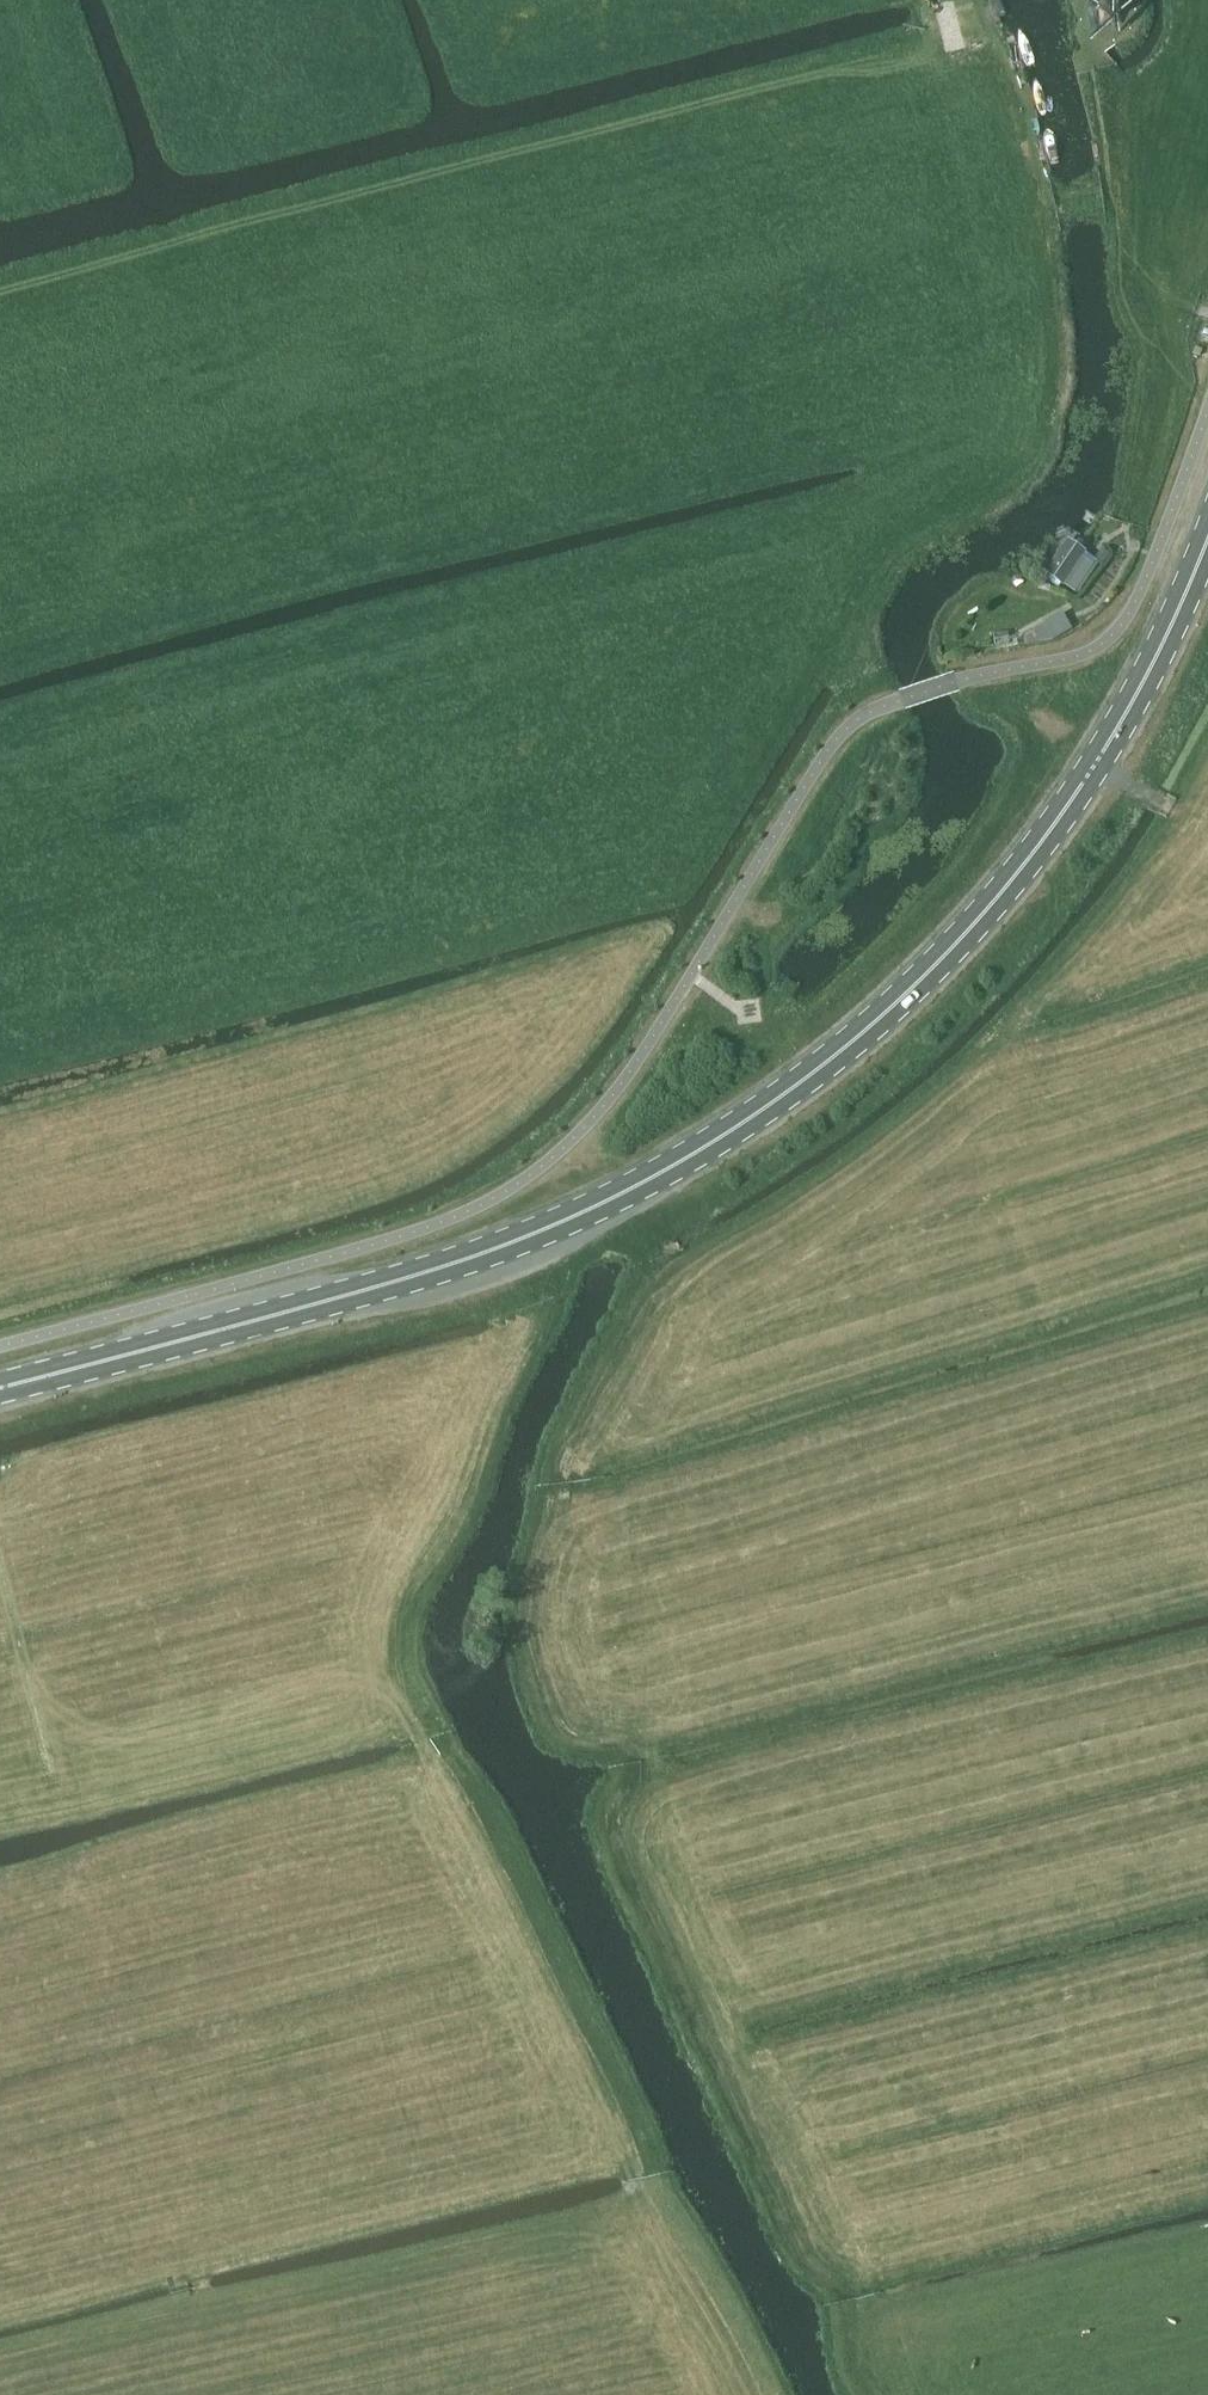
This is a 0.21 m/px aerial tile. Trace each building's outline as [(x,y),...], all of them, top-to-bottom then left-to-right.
[(942,2),(946,16),(955,13),(952,0),(949,0),(942,2)] [(1117,0),(1094,4),(1097,29),(1121,24),(1117,0)] [(955,13),(946,16),(949,29),(962,25),(959,12),(955,13)] [(1069,543),(1048,575),(1062,585),(1073,593),(1095,562),(1083,554),(1084,553),(1069,543)] [(1072,627),(1063,612),(1034,629),(1041,641),(1053,639),(1072,627)]
